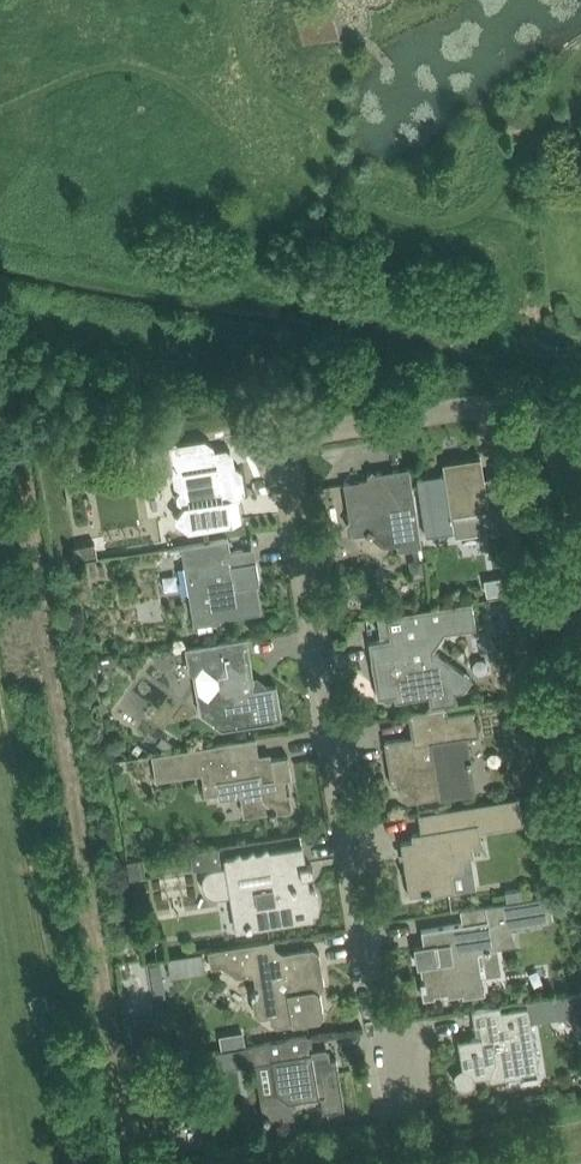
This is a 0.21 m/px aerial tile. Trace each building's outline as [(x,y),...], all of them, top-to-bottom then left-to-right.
[(310,41),(338,34),(332,8),(303,15),(310,41)] [(215,454),(214,445),(205,439),(157,446),(143,448),(146,473),(180,469),(182,486),(177,494),(178,500),(184,505),(175,516),(176,519),(189,529),(244,520),(240,496),(245,489),(242,470),(235,465),(231,465),(230,462),(219,453),(215,454)] [(456,535),(490,529),(507,527),(502,498),(488,500),(481,456),(443,461),(445,473),(417,478),(426,534),(455,530),(456,535)] [(409,467),(395,469),(377,472),(378,477),(344,482),(350,519),(346,524),(351,528),(352,534),(366,532),(371,536),(375,530),(395,528),(398,549),(422,545),(414,494),(409,467)] [(231,551),(229,537),(181,545),(194,625),(221,621),(220,618),(262,612),(257,583),(260,583),(257,559),(246,561),(244,548),(231,551)] [(94,541),(76,543),(78,557),(97,554),(94,541)] [(415,575),(425,574),(423,560),(413,561),(415,575)] [(518,576),(506,578),(509,591),(519,589),(520,589),(519,580),(518,576)] [(455,691),(465,689),(471,676),(433,649),(445,631),(465,628),(464,622),(475,620),(472,600),(380,615),(383,633),(390,632),(391,638),(369,641),(372,658),(378,662),(379,670),(374,670),(378,697),(395,694),(396,700),(431,694),(432,704),(457,700),(455,691)] [(255,687),(247,636),(185,646),(188,662),(189,670),(194,673),(201,713),(222,728),(282,718),(277,684),(255,687)] [(519,706),(536,704),(535,694),(517,696),(519,706)] [(447,713),(446,706),(432,709),(409,712),(412,735),(385,740),(392,785),(400,784),(402,795),(409,800),(474,790),(470,766),(473,765),(472,758),(469,758),(466,736),(480,734),(476,708),(447,713)] [(259,759),(256,737),(232,740),(152,754),(156,780),(202,774),(205,796),(219,794),(220,799),(241,796),(242,802),(249,801),(251,815),(270,812),(270,815),(293,812),(293,809),(290,792),(287,792),(285,778),(292,777),(288,755),(259,759)] [(433,893),(455,890),(452,871),(464,869),(462,857),(474,855),(472,842),(482,841),(480,830),(524,823),(519,797),(419,813),(422,831),(412,833),(413,839),(401,841),(410,894),(424,892),(424,895),(433,894),(433,893)] [(219,845),(191,850),(193,868),(222,863),(219,845)] [(204,881),(204,884),(204,886),(205,888),(206,890),(208,892),(209,893),(211,895),(213,896),(215,896),(217,897),(220,896),(232,894),(234,909),(245,907),(248,929),(314,917),(313,912),(317,912),(319,907),(319,902),(318,897),(317,893),(314,889),(310,889),(308,884),(304,884),(303,875),(307,875),(310,874),(311,874),(312,873),(313,872),(314,871),(314,869),(314,868),(314,867),(313,866),(312,865),(311,864),(310,864),(308,864),(306,864),(303,846),(279,850),(270,851),(268,848),(262,853),(257,854),(254,850),(248,855),(243,856),(240,852),(235,857),(226,859),(227,867),(215,869),(213,870),(211,871),(209,872),(208,873),(206,875),(205,877),(204,879),(204,881)] [(140,859),(128,861),(130,878),(143,876),(140,859)] [(506,890),(507,901),(523,899),(522,888),(506,890)] [(424,944),(415,945),(416,955),(422,954),(423,962),(420,963),(423,979),(421,979),(424,997),(435,996),(435,994),(447,992),(448,995),(463,992),(463,996),(486,992),(485,987),(484,987),(478,950),(486,948),(486,951),(491,950),(490,948),(499,946),(515,943),(515,942),(513,933),(514,933),(513,927),(518,926),(518,927),(525,926),(525,925),(530,924),(531,925),(543,923),(542,922),(553,921),(552,915),(553,915),(549,894),(523,899),(507,901),(486,905),(488,919),(463,923),(422,929),(424,944)] [(246,942),(208,949),(211,966),(221,964),(237,975),(251,972),(254,974),(256,987),(252,993),(255,1011),(262,1016),(270,1015),(271,1021),(277,1025),(292,1023),(320,1018),(324,1012),(321,990),(325,984),(320,951),(313,946),(272,953),(270,938),(246,942)] [(202,951),(168,956),(171,976),(205,970),(202,951)] [(544,998),(547,1018),(571,1015),(572,1026),(580,1025),(580,992),(544,998)] [(38,1018),(41,1017),(40,1016),(47,1014),(40,995),(31,999),(38,1018)] [(454,1076),(454,1078),(454,1080),(455,1082),(456,1083),(457,1085),(459,1086),(460,1087),(462,1088),(464,1088),(466,1088),(468,1088),(470,1087),(471,1086),(473,1085),(474,1083),(475,1082),(476,1080),(476,1078),(476,1076),(490,1074),(491,1080),(512,1076),(521,1075),(521,1072),(540,1069),(530,1005),(502,1010),(501,1004),(472,1009),(475,1026),(480,1025),(481,1035),(458,1039),(463,1067),(461,1068),(459,1068),(458,1070),(456,1071),(455,1073),(455,1074),(454,1076)] [(132,1021),(137,1042),(154,1038),(149,1017),(132,1021)] [(333,1044),(332,1031),(313,1032),(314,1045),(333,1044)] [(219,1068),(250,1063),(271,1059),(277,1091),(262,1093),(264,1118),(270,1121),(297,1117),(294,1100),(321,1096),(323,1111),(344,1108),(337,1057),(325,1059),(324,1052),(327,1051),(326,1045),(313,1047),(311,1034),(287,1038),(247,1044),(247,1045),(217,1050),(219,1068)]
